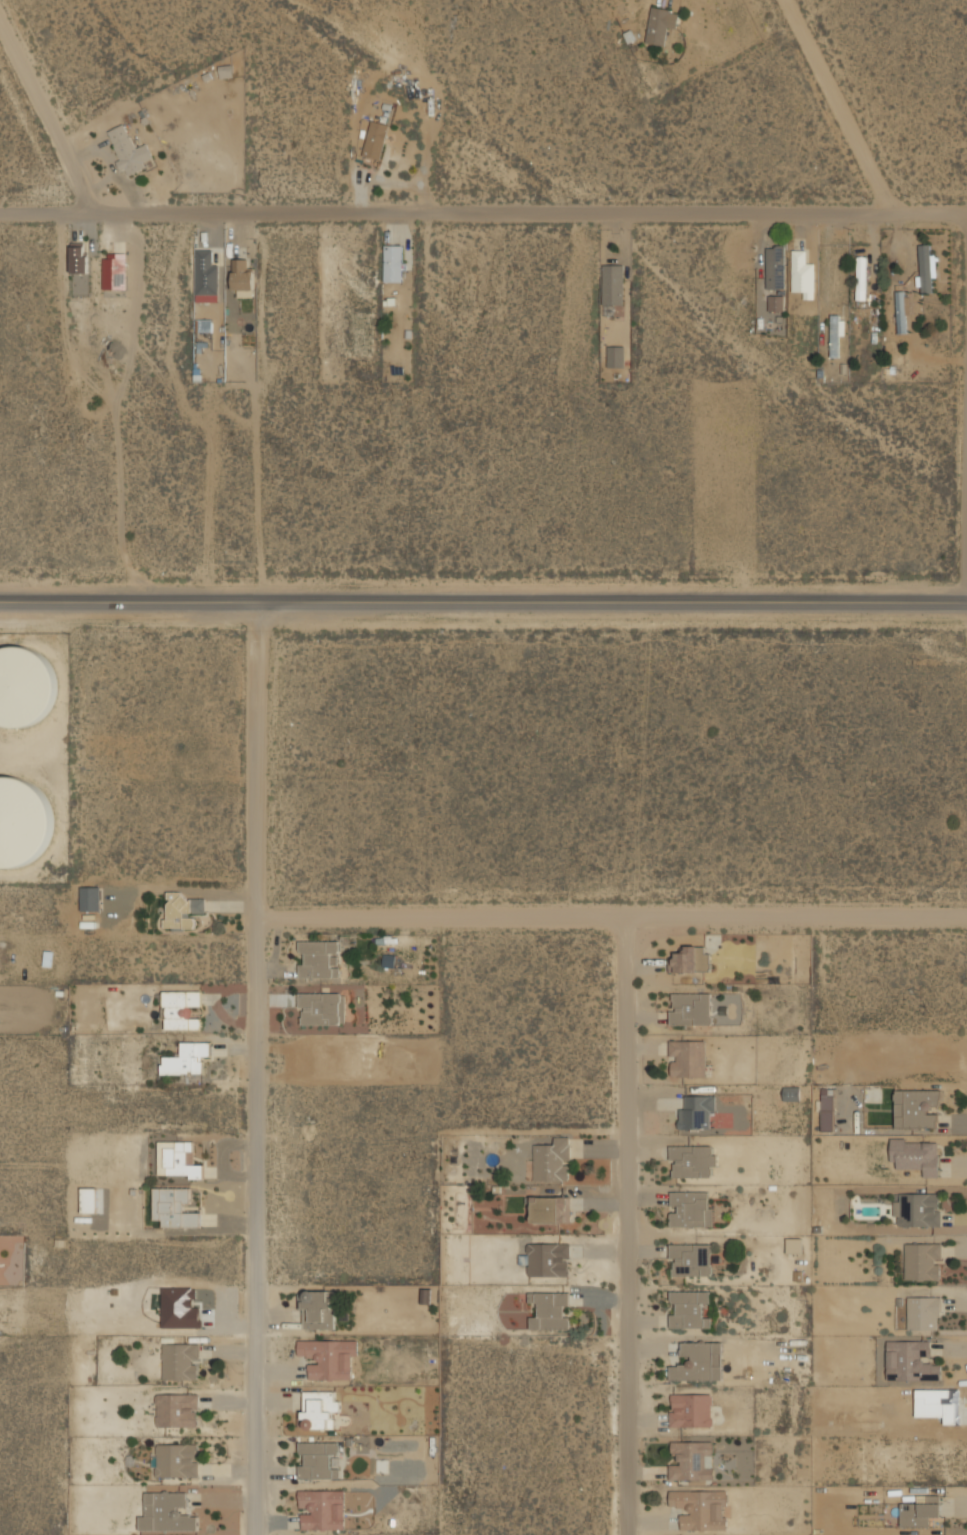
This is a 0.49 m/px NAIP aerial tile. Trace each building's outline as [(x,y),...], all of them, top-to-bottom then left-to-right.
[(679,10),(651,6),(645,42),(664,45),(667,26),(677,27),(679,10)] [(220,78),(233,77),(231,64),(219,66),(220,78)] [(362,156),(382,160),(390,123),(370,119),(362,156)] [(148,167),(147,163),(154,159),(147,142),(137,147),(125,122),(105,131),(126,177),(148,167)] [(403,281),(403,243),(383,243),(383,281),(403,281)] [(785,243),(767,243),(767,288),(785,288),(785,243)] [(70,272),(88,272),(88,244),(70,244),(70,272)] [(936,253),(931,253),(931,244),(918,244),(918,292),(936,291),(936,253)] [(196,249),(196,293),(219,293),(219,258),(211,258),(211,249),(196,249)] [(804,249),(791,249),(791,289),(803,289),(803,297),(815,297),(815,258),(804,258),(804,249)] [(126,252),(102,252),(102,290),(126,290),(126,252)] [(866,255),(857,255),(857,298),(866,298),(866,255)] [(254,289),(254,267),(245,267),(245,257),(232,257),(232,289),(254,289)] [(624,262),(602,262),(602,310),(612,310),(612,303),(624,303),(624,262)] [(908,291),(897,291),(897,331),(908,331),(908,291)] [(784,310),(784,293),(768,293),(768,310),(784,310)] [(830,314),(830,356),(841,356),(841,314),(830,314)] [(212,330),(212,318),(198,318),(198,330),(212,330)] [(607,366),(624,366),(624,345),(607,345),(607,366)] [(10,724),(46,723),(54,700),(53,655),(31,648),(0,649),(0,721),(10,724)] [(51,858),(40,775),(0,781),(0,865),(51,858)] [(81,911),(101,911),(101,887),(81,886),(81,911)] [(206,895),(166,895),(166,928),(206,928),(206,895)] [(339,940),(299,940),(299,977),(346,978),(346,965),(338,965),(339,940)] [(683,953),(674,953),(674,971),(707,971),(707,945),(683,945),(683,953)] [(163,1028),(201,1028),(201,1017),(192,1017),(192,1006),(202,1006),(202,990),(163,990),(163,1028)] [(299,1023),(346,1023),(346,992),(299,992),(299,1023)] [(670,1023),(711,1023),(711,992),(670,992),(670,1023)] [(706,1039),(669,1039),(669,1077),(706,1077),(706,1039)] [(225,1055),(225,1041),(181,1041),(181,1053),(160,1053),(161,1074),(203,1074),(203,1056),(225,1055)] [(784,1099),(802,1099),(802,1085),(784,1085),(784,1099)] [(834,1087),(821,1087),(821,1131),(834,1131),(834,1087)] [(936,1106),(938,1106),(939,1088),(895,1088),(895,1128),(936,1128),(936,1106)] [(679,1129),(715,1129),(715,1095),(686,1095),(686,1106),(679,1106),(679,1129)] [(534,1180),(570,1180),(570,1136),(552,1136),(552,1146),(534,1146),(534,1180)] [(940,1139),(891,1137),(890,1167),(921,1168),(921,1177),(939,1178),(940,1139)] [(203,1163),(194,1163),(194,1140),(158,1140),(158,1176),(203,1176),(203,1163)] [(670,1144),(670,1177),(714,1177),(714,1144),(670,1144)] [(82,1212),(98,1212),(98,1187),(82,1187),(82,1212)] [(162,1226),(199,1226),(199,1210),(190,1210),(190,1187),(153,1187),(153,1219),(162,1219),(162,1226)] [(670,1228),(711,1228),(711,1190),(670,1190),(670,1228)] [(941,1226),(942,1193),(894,1192),(893,1226),(941,1226)] [(571,1222),(571,1195),(532,1195),(532,1222),(571,1222)] [(802,1252),(802,1238),(786,1238),(787,1253),(802,1252)] [(570,1276),(570,1242),(527,1242),(527,1276),(570,1276)] [(905,1279),(942,1279),(942,1242),(905,1242),(905,1279)] [(711,1275),(711,1243),(670,1243),(670,1275),(711,1275)] [(711,1328),(711,1316),(703,1316),(703,1306),(709,1306),(709,1289),(670,1289),(670,1328),(711,1328)] [(303,1328),(333,1328),(333,1290),(303,1290),(303,1328)] [(529,1328),(569,1329),(569,1291),(529,1291),(529,1303),(538,1303),(538,1316),(529,1316),(529,1328)] [(907,1328),(941,1328),(941,1295),(907,1295),(907,1328)] [(309,1379),(356,1380),(357,1339),(298,1339),(298,1359),(309,1359),(309,1379)] [(886,1380),(942,1380),(942,1362),(931,1362),(931,1339),(886,1339),(886,1380)] [(722,1380),(722,1341),(680,1341),(680,1362),(670,1362),(670,1380),(722,1380)] [(198,1342),(163,1342),(163,1380),(198,1380),(198,1342)] [(340,1399),(335,1399),(335,1390),(301,1390),(301,1429),(346,1429),(346,1416),(340,1416),(340,1399)] [(198,1426),(198,1392),(156,1392),(156,1426),(198,1426)] [(712,1426),(712,1392),(669,1392),(669,1426),(712,1426)] [(298,1441),(298,1479),(329,1479),(329,1453),(337,1453),(337,1441),(298,1441)] [(669,1480),(714,1480),(714,1441),(669,1441),(669,1480)] [(198,1477),(198,1443),(152,1443),(151,1477),(198,1477)] [(346,1530),(346,1489),(299,1489),(299,1530),(346,1530)] [(727,1490),(669,1490),(669,1509),(680,1509),(680,1529),(727,1529),(727,1490)] [(142,1531),(197,1531),(197,1513),(186,1513),(186,1491),(142,1491),(142,1531)] [(929,1526),(929,1517),(940,1516),(940,1494),(915,1494),(915,1503),(900,1503),(901,1527),(929,1526)]
